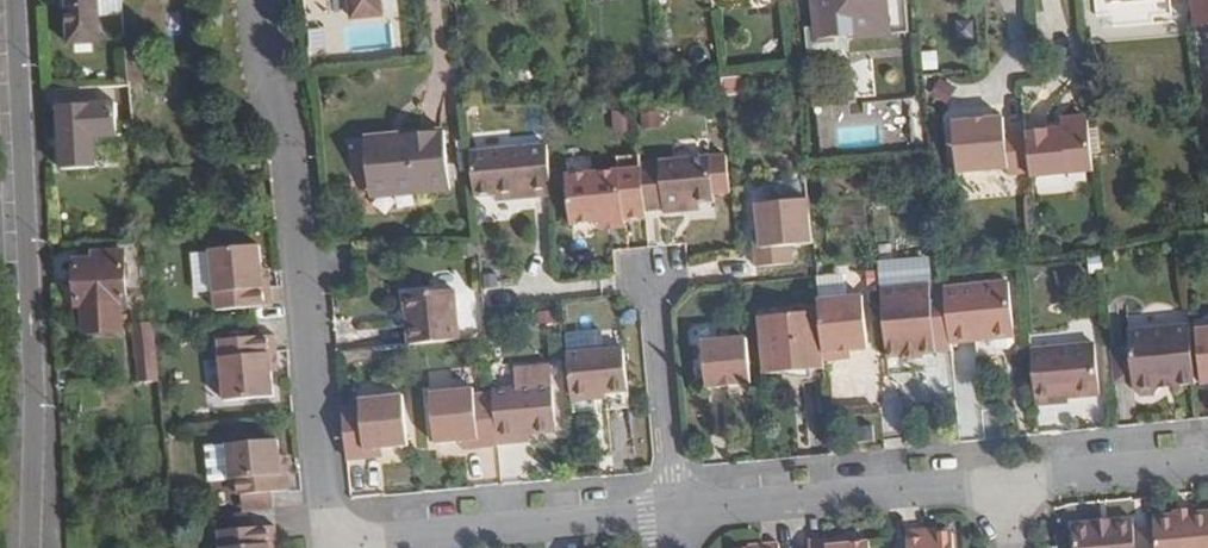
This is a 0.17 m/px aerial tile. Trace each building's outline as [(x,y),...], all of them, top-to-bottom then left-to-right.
[(70,45),(102,44),(100,17),(99,0),(67,0),(70,45)] [(100,17),(123,16),(121,0),(99,0),(100,17)] [(353,19),(380,16),(378,0),(351,0),(353,19)] [(398,0),(378,0),(380,16),(399,15),(398,0)] [(903,0),(815,0),(819,41),(907,33),(903,0)] [(1193,27),(1207,26),(1207,0),(1191,0),(1193,27)] [(939,112),(957,110),(955,92),(937,94),(939,112)] [(120,135),(119,101),(60,105),(63,169),(97,167),(96,136),(120,135)] [(1022,130),(1021,125),(998,128),(996,113),(986,114),(991,164),(1001,163),(1003,172),(1026,169),(1022,130)] [(1043,128),(1022,130),(1026,169),(1027,177),(1086,172),(1080,113),(1066,114),(1061,122),(1061,126),(1043,128)] [(1082,113),(1080,113),(1086,172),(1094,171),(1089,119),(1082,113)] [(991,164),(986,114),(945,118),(950,168),(991,164)] [(414,186),(415,193),(450,190),(444,131),(364,139),(370,190),(414,186)] [(470,152),(474,196),(493,194),(531,190),(532,198),(552,196),(548,145),(470,152)] [(626,218),(647,217),(646,207),(642,163),(641,153),(617,155),(618,168),(565,173),(570,223),(599,221),(626,218)] [(642,163),(646,207),(664,206),(664,210),(682,209),(681,199),(698,199),(713,198),(709,157),(642,163)] [(370,198),(415,193),(414,186),(370,190),(370,198)] [(531,190),(493,194),(493,202),(532,198),(531,190)] [(681,199),(682,209),(699,207),(698,199),(681,199)] [(808,199),(758,204),(760,229),(762,247),(755,248),(757,267),(793,263),(792,245),(813,243),(808,199)] [(626,227),(626,218),(599,221),(600,230),(626,227)] [(753,230),(755,248),(762,247),(760,229),(753,230)] [(261,286),(260,267),(257,244),(210,248),(210,251),(214,290),(215,308),(271,303),(269,285),(261,286)] [(214,290),(210,251),(192,252),(195,291),(214,290)] [(127,306),(125,252),(95,253),(95,260),(76,261),(78,308),(83,308),(84,334),(124,332),(123,306),(127,306)] [(1088,256),(1090,274),(1101,273),(1100,255),(1088,256)] [(268,266),(260,267),(261,286),(269,285),(268,266)] [(944,280),(949,339),(976,337),(978,355),(1022,351),(1015,274),(944,280)] [(944,280),(943,276),(880,283),(886,349),(898,348),(898,351),(920,348),(920,346),(950,343),(949,339),(944,280)] [(410,325),(411,344),(461,339),(457,289),(407,293),(408,312),(410,325)] [(820,312),(824,361),(852,359),(851,351),(869,349),(863,297),(818,301),(820,312)] [(824,361),(820,312),(759,318),(765,374),(800,371),(825,368),(824,361)] [(155,332),(154,325),(135,327),(138,354),(157,352),(155,332)] [(1173,387),(1196,385),(1190,325),(1129,330),(1130,345),(1134,383),(1135,391),(1143,398),(1156,397),(1161,388),(1161,383),(1173,382),(1173,387)] [(1207,379),(1207,326),(1198,327),(1203,380),(1207,379)] [(267,351),(275,350),(274,333),(218,338),(224,398),(272,395),(269,371),(267,351)] [(747,385),(752,385),(747,341),(701,345),(705,389),(731,386),(747,385)] [(1030,349),(1036,405),(1055,403),(1054,397),(1069,396),(1100,394),(1096,343),(1030,349)] [(1111,347),(1114,384),(1134,383),(1130,345),(1111,347)] [(567,353),(572,401),(596,400),(595,394),(606,393),(630,391),(626,348),(567,353)] [(277,370),(275,350),(267,351),(269,371),(277,370)] [(138,354),(139,383),(160,382),(157,352),(138,354)] [(801,382),(826,380),(825,368),(800,371),(801,382)] [(493,394),(497,443),(518,442),(517,433),(529,432),(557,429),(552,382),(492,389),(493,394)] [(748,393),(747,385),(731,386),(731,394),(748,393)] [(478,446),(497,444),(497,443),(493,394),(474,396),(473,389),(429,393),(433,444),(460,441),(478,440),(478,446)] [(359,406),(343,408),(347,459),(366,458),(365,449),(382,448),(406,446),(402,395),(359,399),(359,406)] [(859,428),(861,441),(878,440),(876,426),(859,428)] [(517,433),(518,442),(531,440),(529,432),(517,433)] [(461,448),(478,446),(478,440),(460,441),(461,448)] [(278,474),(277,458),(275,441),(226,446),(228,480),(238,479),(239,497),(268,494),(289,492),(287,474),(278,474)] [(383,456),(382,448),(365,449),(366,458),(383,456)] [(286,457),(277,458),(278,474),(287,474),(286,457)] [(268,494),(239,497),(240,510),(269,507),(268,494)] [(1153,516),(1155,530),(1156,547),(1207,547),(1207,512),(1192,513),(1177,515),(1153,516)] [(1155,530),(1135,532),(1134,520),(1073,524),(1076,547),(1156,547),(1155,530)] [(268,544),(277,543),(275,525),(218,532),(220,547),(269,547),(268,544)] [(937,527),(919,528),(920,536),(937,534),(937,527)] [(919,528),(906,530),(908,547),(954,547),(952,533),(937,534),(920,536),(919,528)] [(826,539),(809,541),(810,547),(871,547),(870,540),(846,543),(827,545),(826,539)]
